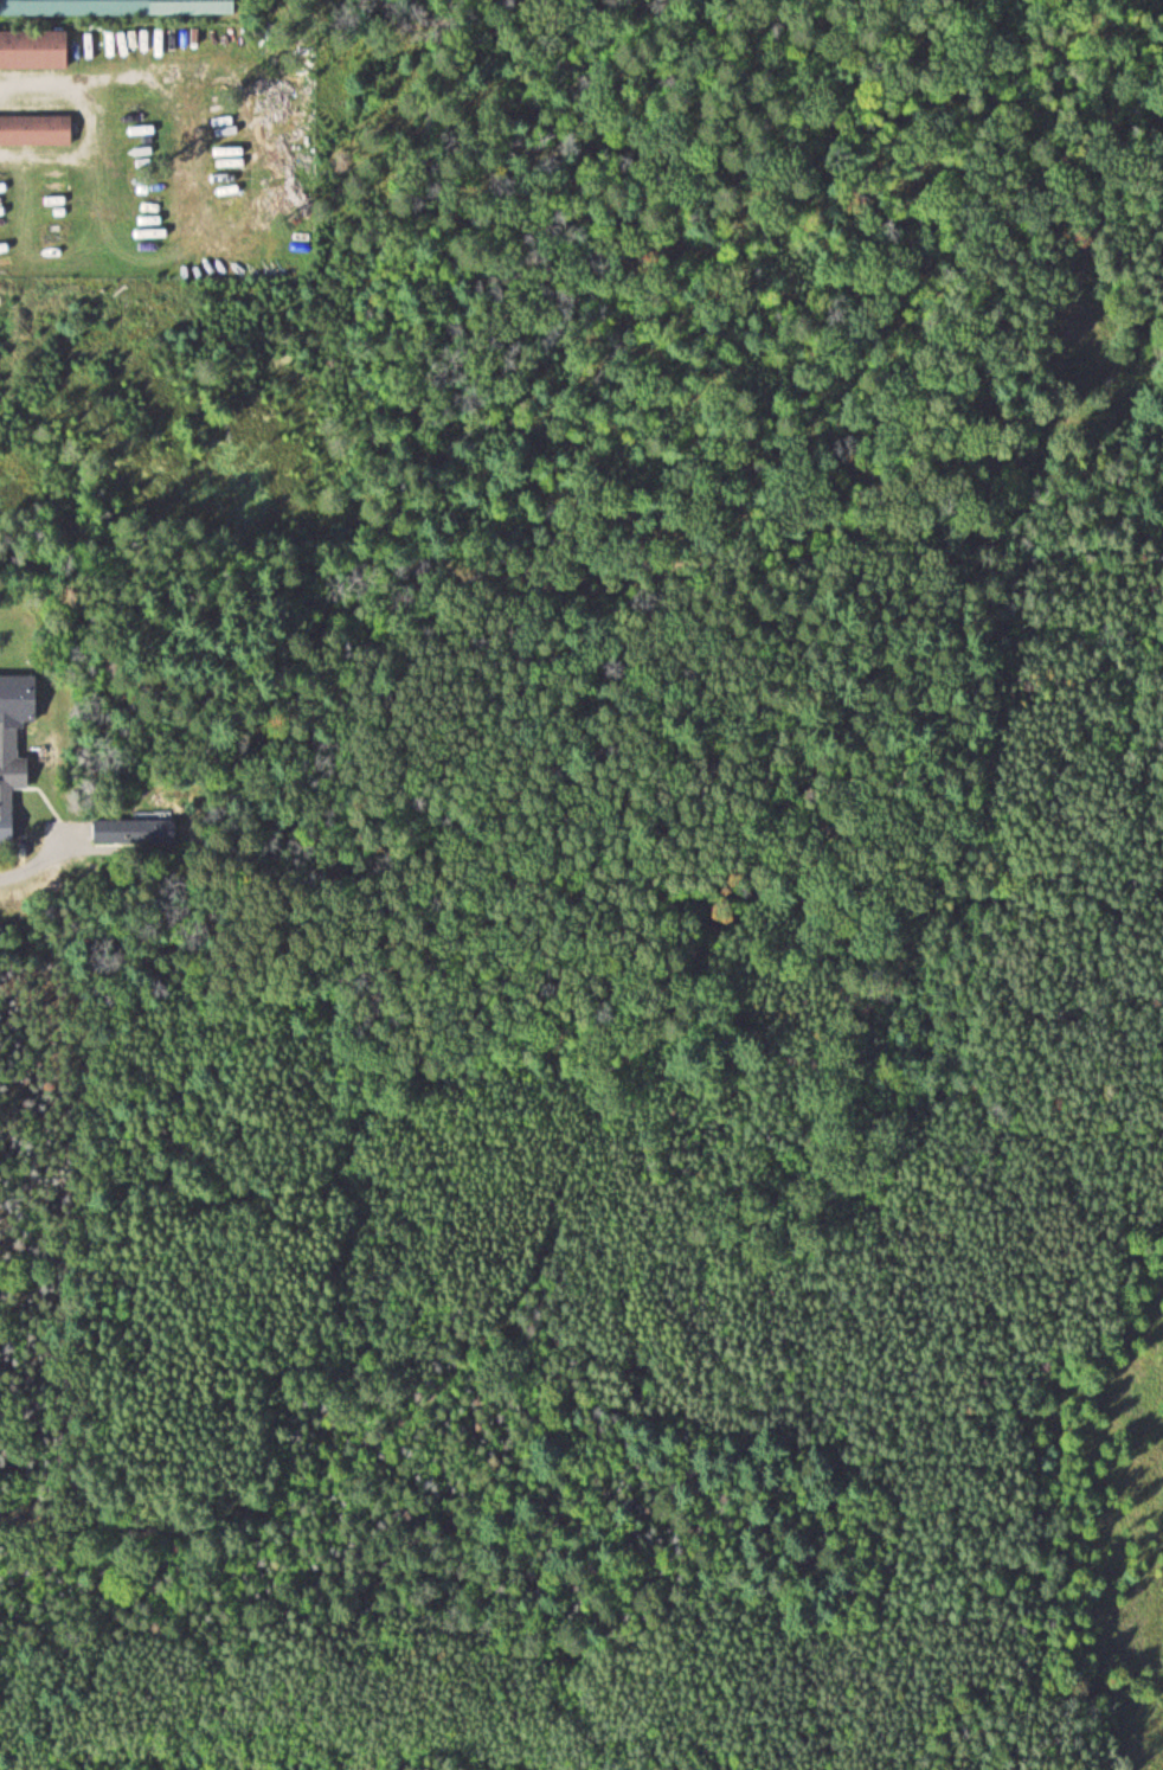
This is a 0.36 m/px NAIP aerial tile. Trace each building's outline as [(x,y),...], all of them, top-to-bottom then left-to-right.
[(152,0),(0,0),(0,16),(152,16),(152,0)] [(0,31),(0,68),(69,68),(69,31),(0,31)] [(0,116),(0,144),(74,144),(74,116),(0,116)] [(0,675),(0,844),(14,844),(15,788),(30,788),(30,757),(21,757),(22,721),(38,721),(39,676),(0,675)] [(96,844),(178,844),(178,819),(96,819),(96,844)]
